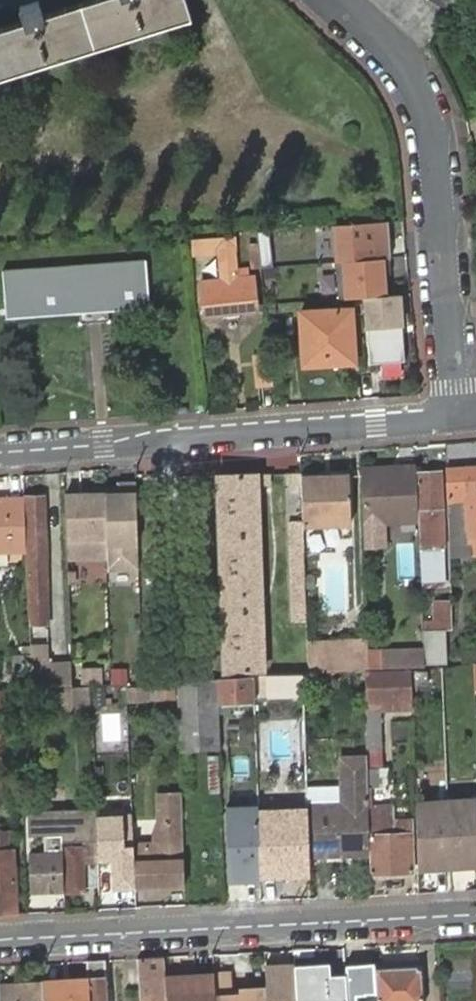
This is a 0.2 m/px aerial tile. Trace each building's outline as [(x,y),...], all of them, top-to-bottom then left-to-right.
[(185,0),(90,0),(45,13),(40,1),(20,8),(23,20),(0,27),(0,77),(191,18),(185,0)] [(335,253),(333,235),(304,237),(306,256),(335,253)] [(236,252),(238,252),(237,238),(192,241),(193,256),(218,254),(236,252)] [(260,270),(258,249),(250,248),(252,270),(260,270)] [(238,282),(236,252),(218,254),(219,283),(238,282)] [(7,319),(147,309),(143,261),(4,271),(7,319)] [(257,313),(254,281),(238,282),(219,283),(203,283),(205,317),(257,313)] [(356,370),(350,309),(300,312),(305,374),(356,370)] [(258,389),(274,388),(271,361),(255,361),(258,389)] [(465,467),(467,480),(475,480),(475,466),(465,467)] [(401,473),(377,474),(379,524),(421,521),(419,474),(419,467),(400,468),(401,473)] [(448,467),(451,518),(457,517),(456,502),(467,502),(470,536),(475,536),(475,480),(467,480),(465,467),(448,467)] [(302,473),(289,474),(289,484),(303,484),(303,476),(302,473)] [(446,548),(444,506),(444,473),(419,474),(421,521),(421,530),(422,549),(444,548),(446,548)] [(271,474),(217,475),(220,672),(262,671),(259,486),(271,485),(271,474)] [(303,476),(303,484),(305,528),(354,526),(352,474),(334,475),(333,480),(321,480),(321,475),(303,476)] [(377,474),(363,474),(365,524),(379,524),(377,474)] [(106,557),(103,495),(66,496),(69,558),(106,557)] [(50,623),(46,497),(27,497),(32,624),(50,623)] [(28,555),(25,498),(0,500),(0,556),(28,555)] [(308,620),(305,533),(292,533),(292,619),(308,620)] [(397,578),(413,578),(413,543),(397,543),(397,578)] [(445,587),(444,548),(422,549),(423,574),(423,588),(445,587)] [(444,604),(445,631),(455,630),(454,603),(444,604)] [(310,674),(367,671),(371,670),(369,637),(309,642),(310,674)] [(49,643),(31,644),(33,688),(73,686),(72,661),(50,662),(49,643)] [(383,654),(383,670),(413,668),(426,667),(426,651),(383,654)] [(11,673),(28,672),(27,655),(10,656),(11,673)] [(426,667),(413,668),(414,678),(434,678),(434,667),(426,667)] [(371,670),(367,671),(368,693),(414,691),(414,678),(413,668),(383,670),(371,670)] [(93,685),(92,673),(85,673),(85,686),(93,685)] [(306,706),(304,674),(255,677),(256,701),(256,708),(306,706)] [(256,701),(255,677),(218,679),(218,684),(219,702),(256,701)] [(123,684),(123,700),(173,700),(173,684),(123,684)] [(220,721),(219,702),(218,684),(181,686),(183,750),(221,750),(220,721)] [(0,691),(0,711),(11,711),(11,707),(18,706),(17,691),(0,691)] [(414,691),(368,693),(368,702),(414,701),(414,691)] [(306,724),(306,706),(256,708),(256,719),(257,726),(306,724)] [(368,721),(369,749),(384,748),(383,709),(368,709),(368,721)] [(218,787),(219,755),(208,755),(207,787),(218,787)] [(311,858),(372,855),(371,811),(369,757),(341,758),(342,803),(309,804),(311,858)] [(170,889),(184,888),(179,791),(154,792),(155,817),(151,830),(151,841),(132,842),(134,888),(162,889),(170,889)] [(415,799),(419,871),(475,867),(475,796),(415,799)] [(256,804),(224,805),(227,883),(258,882),(256,804)] [(27,810),(28,835),(61,834),(62,842),(94,841),(94,809),(27,810)] [(372,855),(373,872),(409,870),(408,835),(380,835),(380,826),(384,826),(383,811),(371,811),(372,855)] [(130,813),(94,814),(94,841),(95,861),(108,860),(110,889),(134,888),(132,842),(130,813)] [(380,835),(408,835),(407,825),(384,826),(380,826),(380,835)] [(21,915),(20,892),(17,890),(15,848),(11,848),(3,848),(3,830),(2,827),(0,827),(0,916),(21,915)] [(259,830),(261,880),(282,879),(280,829),(259,830)] [(11,830),(3,830),(3,848),(11,848),(11,830)] [(65,891),(63,845),(38,846),(40,891),(65,891)] [(89,892),(88,855),(87,847),(66,848),(68,893),(89,892)] [(264,956),(266,1000),(288,1000),(285,955),(264,956)] [(138,962),(140,1000),(165,1000),(165,982),(164,960),(138,962)] [(86,965),(87,983),(88,1000),(107,1000),(105,963),(86,965)] [(293,965),(295,1000),(345,1000),(343,973),(329,974),(328,963),(293,965)] [(377,973),(378,1000),(422,1000),(421,972),(377,973)] [(0,984),(0,1000),(41,1000),(40,981),(0,984)] [(214,982),(214,981),(165,982),(165,1000),(215,1000),(214,982)] [(215,1000),(234,1000),(233,981),(214,982),(215,1000)] [(44,983),(45,1000),(88,1000),(87,983),(44,983)]
